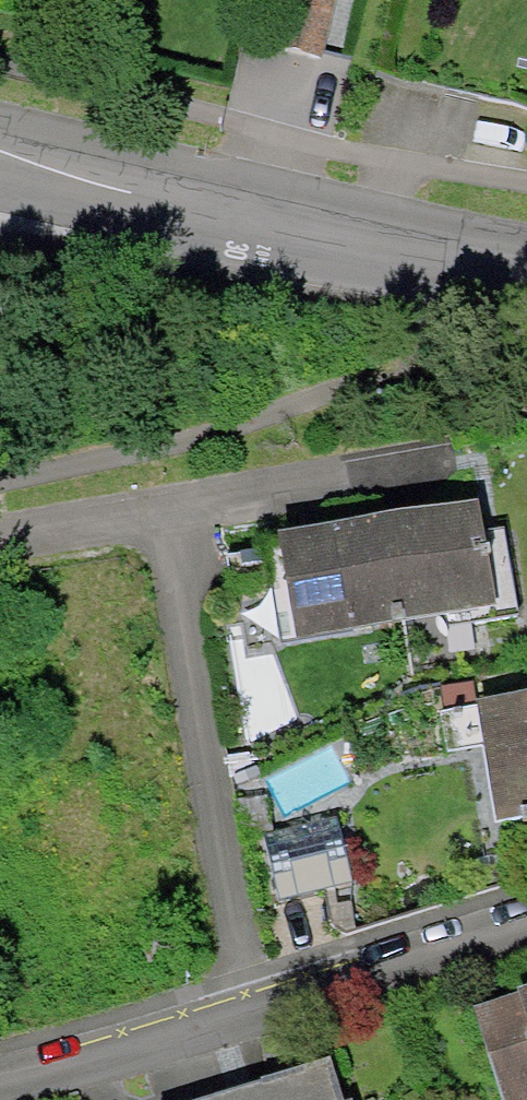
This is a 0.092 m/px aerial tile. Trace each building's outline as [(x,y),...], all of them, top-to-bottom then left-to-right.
[(497,614),(478,506),(391,521),(410,629),(497,614)] [(391,521),(286,537),(302,648),(410,629),(399,574),(391,521)] [(482,723),(493,823),(526,819),(526,718),(482,723)] [(262,836),(273,902),(345,890),(334,823),(262,836)] [(479,1021),(503,1099),(526,1099),(526,1007),(479,1021)] [(243,1099),(345,1099),(335,1071),(243,1099)]
